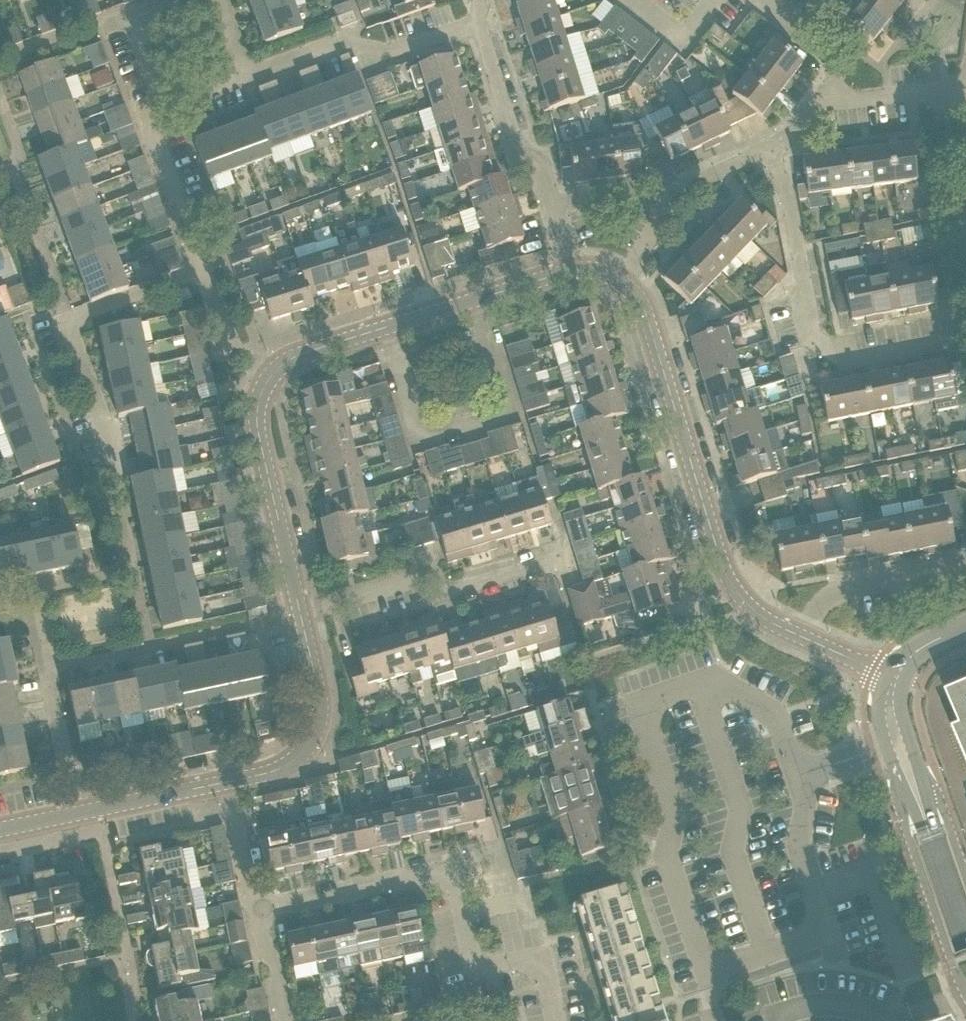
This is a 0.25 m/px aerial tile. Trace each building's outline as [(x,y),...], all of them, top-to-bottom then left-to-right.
[(91,17),(85,0),(76,3),(82,20),(91,17)] [(100,12),(95,0),(85,0),(91,17),(100,13),(100,12)] [(294,10),(291,0),(257,0),(250,3),(257,23),(294,10)] [(369,9),(366,0),(355,0),(360,13),(369,9)] [(404,4),(393,8),(397,19),(435,5),(433,0),(403,0),(404,4)] [(530,1),(516,6),(520,19),(515,20),(518,29),(557,17),(552,0),(530,0),(530,1)] [(827,22),(858,47),(866,37),(872,42),(881,31),(885,34),(890,28),(857,2),(854,0),(843,0),(834,12),(827,22)] [(857,2),(890,28),(895,21),(891,17),(899,7),(890,0),(854,0),(857,2)] [(336,17),(353,11),(349,2),(332,8),(336,17)] [(613,24),(622,12),(614,6),(606,18),(613,24)] [(302,30),(295,11),(294,10),(257,23),(265,44),(302,30)] [(340,28),(357,22),(353,11),(336,17),(340,28)] [(60,28),(60,27),(54,12),(45,15),(51,32),(60,28)] [(756,39),(766,23),(750,12),(739,28),(756,39)] [(42,35),(51,32),(45,15),(36,19),(42,35)] [(529,48),(564,37),(557,17),(518,29),(520,37),(525,35),(529,48)] [(605,35),(613,24),(606,18),(597,29),(605,35)] [(720,41),(726,34),(714,25),(708,32),(720,41)] [(22,42),(16,26),(4,31),(10,47),(22,42)] [(781,49),(787,41),(776,32),(770,40),(772,42),(758,60),(792,85),(797,79),(793,75),(801,64),(781,49)] [(650,52),(659,41),(651,35),(642,46),(650,52)] [(531,70),(570,58),(564,37),(529,48),(533,60),(528,62),(531,70)] [(662,62),(671,51),(663,45),(654,56),(662,62)] [(640,65),(650,52),(642,46),(632,59),(640,65)] [(104,52),(91,56),(95,69),(108,64),(104,52)] [(371,115),(358,78),(348,54),(339,57),(347,80),(336,84),(351,122),(371,115)] [(426,87),(461,76),(454,55),(419,66),(409,69),(413,81),(423,78),(426,87)] [(653,73),(662,62),(654,56),(645,67),(653,73)] [(542,90),(577,79),(570,58),(531,70),(533,78),(538,77),(542,90)] [(63,80),(63,78),(56,60),(19,73),(26,94),(63,80)] [(786,92),(792,85),(758,60),(745,77),(774,99),(782,89),(786,92)] [(336,84),(325,88),(316,66),(307,69),(330,130),(351,122),(336,84)] [(310,138),(330,130),(307,69),(298,73),(306,95),(295,99),(310,138)] [(644,69),(634,82),(643,89),(653,76),(644,69)] [(685,69),(676,73),(681,82),(690,78),(685,69)] [(107,71),(92,76),(97,89),(112,84),(107,71)] [(386,101),(398,96),(389,72),(377,77),(386,101)] [(473,95),(467,96),(461,76),(426,87),(432,108),(473,95)] [(374,105),(386,101),(377,77),(365,81),(374,105)] [(766,109),(774,99),(745,77),(731,95),(736,99),(726,103),(742,121),(756,114),(765,120),(770,113),(766,109)] [(546,101),(541,103),(544,112),(563,106),(578,101),(583,99),(577,79),(542,90),(546,101)] [(34,114),(71,100),(63,80),(26,94),(34,114)] [(295,99),(284,103),(276,81),(266,84),(289,145),(310,138),(295,99)] [(270,153),(289,145),(266,84),(258,88),(266,110),(254,114),(270,157),(271,157),(270,153)] [(710,101),(693,109),(712,147),(720,143),(717,138),(730,132),(728,128),(742,121),(726,103),(719,87),(706,93),(710,101)] [(438,129),(480,116),(473,95),(432,108),(438,129)] [(583,99),(578,101),(581,111),(597,106),(594,96),(583,99)] [(41,135),(79,121),(71,100),(34,114),(41,135)] [(124,105),(103,112),(107,122),(128,114),(124,105)] [(570,106),(558,110),(562,122),(573,118),(570,106)] [(704,151),(712,147),(693,109),(674,119),(690,152),(702,146),(704,151)] [(690,152),(674,119),(669,110),(639,124),(644,135),(647,142),(642,144),(654,164),(668,157),(672,166),(681,162),(678,157),(690,152)] [(250,165),(270,157),(254,114),(254,115),(256,120),(236,128),(250,165)] [(435,153),(486,137),(480,116),(438,129),(439,129),(429,132),(435,153)] [(38,159),(87,141),(79,121),(41,135),(49,155),(38,159)] [(387,140),(395,137),(390,122),(381,125),(387,140)] [(119,141),(135,135),(132,125),(115,131),(119,141)] [(229,172),(250,165),(236,128),(215,135),(229,172)] [(103,135),(99,137),(102,145),(113,141),(110,133),(103,135)] [(208,180),(229,172),(215,135),(195,143),(208,180)] [(450,171),(493,158),(486,137),(435,153),(444,151),(450,171)] [(642,144),(637,146),(635,139),(613,142),(619,178),(631,176),(632,182),(641,181),(640,170),(654,164),(642,144)] [(895,184),(916,181),(911,140),(902,141),(902,146),(890,148),(895,184)] [(75,147),(87,142),(87,141),(38,159),(45,180),(82,166),(75,147)] [(394,160),(403,157),(398,142),(389,145),(394,160)] [(606,180),(619,178),(613,142),(592,145),(598,186),(606,185),(606,180)] [(592,145),(570,148),(569,144),(557,146),(561,169),(572,167),(575,184),(589,182),(589,188),(598,186),(592,145)] [(890,148),(876,150),(876,144),(868,145),(873,186),(895,184),(890,148)] [(851,189),(873,186),(868,145),(859,147),(859,152),(847,154),(851,189)] [(847,154),(834,155),(833,150),(824,151),(830,192),(851,189),(847,154)] [(808,195),(830,192),(824,151),(816,152),(817,158),(803,159),(806,185),(797,186),(799,201),(808,199),(808,195)] [(130,171),(147,165),(143,157),(127,163),(130,171)] [(503,176),(499,177),(493,158),(450,171),(456,192),(503,177),(503,176)] [(400,180),(409,178),(405,162),(396,164),(400,180)] [(134,181),(150,175),(147,165),(130,171),(134,181)] [(53,200),(90,186),(82,166),(45,180),(53,200)] [(515,195),(509,197),(503,177),(456,192),(456,193),(468,190),(474,208),(515,196),(515,195)] [(367,193),(383,187),(380,178),(364,184),(367,193)] [(407,201),(416,199),(412,183),(402,185),(407,201)] [(60,221),(98,207),(90,186),(53,200),(60,221)] [(138,192),(128,196),(135,216),(145,212),(145,213),(162,206),(158,197),(154,186),(138,192)] [(359,186),(344,192),(347,200),(362,195),(359,186)] [(285,195),(284,196),(281,189),(272,192),(274,200),(268,202),(272,212),(288,206),(285,195)] [(326,209),(342,202),(339,193),(322,199),(326,209)] [(480,229),(521,216),(515,196),(474,208),(480,229)] [(306,216),(321,210),(318,201),(302,207),(306,216)] [(765,212),(759,219),(740,201),(730,211),(727,207),(721,213),(751,242),(766,226),(769,229),(776,222),(765,212)] [(251,220),(268,214),(264,203),(247,210),(251,220)] [(414,222),(423,219),(419,203),(409,206),(414,222)] [(148,222),(165,215),(162,206),(145,213),(148,222)] [(68,241),(105,227),(98,207),(60,221),(68,241)] [(919,221),(933,218),(931,208),(917,211),(919,221)] [(285,224),(300,218),(297,209),(282,215),(285,224)] [(231,227),(248,221),(244,211),(228,217),(231,227)] [(736,258),(751,242),(721,213),(715,220),(718,224),(710,233),(736,258)] [(268,239),(285,233),(278,216),(238,231),(242,243),(226,249),(226,248),(225,249),(225,250),(245,242),(266,234),(268,239)] [(487,250),(477,253),(482,269),(518,258),(514,248),(512,248),(510,244),(523,240),(516,218),(522,217),(521,216),(480,229),(487,250)] [(398,219),(377,226),(380,236),(380,237),(392,272),(413,266),(407,247),(402,229),(398,219)] [(879,232),(893,229),(891,220),(877,223),(879,232)] [(842,237),(857,234),(855,223),(840,226),(842,237)] [(881,242),(879,232),(877,223),(862,226),(866,245),(881,242)] [(934,224),(920,227),(924,245),(938,242),(934,224)] [(370,240),(360,244),(373,286),(394,279),(391,273),(392,272),(380,237),(380,236),(377,226),(377,225),(366,228),(370,240)] [(75,261),(113,248),(105,227),(68,241),(75,261)] [(881,242),(895,239),(893,229),(879,232),(881,242)] [(349,247),(339,250),(351,285),(353,292),(373,286),(360,244),(356,231),(345,234),(349,247)] [(720,274),(736,258),(710,233),(701,242),(697,239),(690,245),(720,274)] [(266,234),(245,242),(250,253),(251,253),(270,246),(267,239),(268,239),(266,234)] [(351,285),(339,250),(335,237),(315,244),(330,292),(351,285)] [(161,253),(166,251),(177,247),(173,238),(157,244),(161,253)] [(455,264),(449,245),(447,239),(435,244),(442,268),(455,264)] [(858,239),(824,245),(825,251),(859,244),(858,239)] [(310,298),(330,292),(315,244),(313,245),(317,256),(298,262),(312,308),(313,307),(310,298)] [(442,268),(435,244),(422,248),(432,280),(444,276),(442,268)] [(705,289),(720,274),(690,245),(685,251),(689,255),(679,265),(705,289)] [(161,253),(154,256),(157,265),(180,256),(177,247),(166,251),(161,253)] [(83,282),(120,268),(113,248),(75,261),(83,282)] [(918,271),(909,273),(917,313),(925,312),(924,307),(938,304),(936,296),(948,294),(940,254),(916,259),(918,271)] [(300,312),(312,308),(298,262),(277,269),(280,279),(292,314),(294,323),(302,321),(300,312)] [(690,305),(705,289),(679,265),(671,273),(667,270),(660,277),(690,305)] [(123,276),(133,273),(131,267),(121,270),(120,268),(83,282),(91,303),(128,289),(123,276)] [(867,281),(866,281),(864,268),(830,275),(838,315),(849,313),(851,321),(865,318),(866,323),(874,322),(867,281)] [(277,269),(238,282),(249,313),(259,310),(266,307),(270,321),(292,314),(280,279),(277,269)] [(908,315),(917,313),(909,273),(887,277),(894,312),(907,310),(908,315)] [(770,291),(777,284),(766,274),(760,281),(770,291)] [(882,315),(894,312),(887,277),(867,281),(874,322),(883,320),(882,315)] [(764,298),(770,291),(760,281),(753,288),(764,298)] [(0,288),(0,316),(19,309),(19,308),(20,308),(17,300),(11,302),(5,286),(0,288)] [(191,297),(188,289),(188,288),(170,295),(173,304),(191,297)] [(19,309),(33,304),(29,295),(17,300),(20,308),(19,308),(19,309)] [(592,310),(583,313),(580,304),(554,311),(560,331),(563,342),(599,332),(592,310)] [(755,322),(764,319),(760,305),(751,308),(755,322)] [(683,331),(704,324),(701,313),(679,319),(683,331)] [(14,339),(6,319),(0,321),(0,344),(14,339)] [(143,344),(143,342),(139,322),(100,330),(104,352),(143,344)] [(184,335),(201,332),(199,322),(177,328),(177,329),(183,328),(184,335)] [(725,330),(708,336),(704,324),(683,331),(686,342),(690,341),(694,354),(689,356),(691,364),(731,352),(725,330)] [(187,345),(204,341),(201,332),(184,335),(187,345)] [(612,342),(603,345),(599,332),(563,342),(569,363),(614,349),(612,342)] [(21,360),(14,339),(0,344),(0,368),(21,360)] [(509,358),(533,351),(529,339),(505,347),(509,358)] [(765,357),(775,354),(770,340),(761,343),(765,357)] [(109,373),(148,365),(143,344),(104,352),(109,373)] [(605,353),(614,350),(614,349),(569,363),(575,384),(611,373),(605,353)] [(537,364),(535,359),(533,351),(509,358),(515,379),(534,374),(532,366),(537,364)] [(703,383),(738,372),(731,352),(691,364),(694,372),(699,370),(703,383)] [(934,359),(926,360),(934,401),(936,411),(958,407),(956,397),(950,365),(949,361),(935,364),(934,359)] [(29,380),(21,360),(0,368),(0,391),(29,380)] [(913,405),(934,401),(926,360),(917,362),(918,367),(906,370),(913,405)] [(211,374),(209,366),(209,364),(192,368),(194,378),(211,374)] [(113,395),(152,386),(148,365),(109,373),(113,395)] [(785,381),(799,377),(796,367),(782,372),(785,381)] [(906,370),(893,372),(892,367),(883,369),(891,410),(913,405),(906,370)] [(870,414),(891,410),(883,369),(875,370),(876,376),(863,378),(870,414)] [(353,382),(351,372),(350,372),(335,376),(307,383),(309,391),(301,393),(306,415),(343,407),(367,402),(364,390),(341,396),(339,386),(353,382)] [(704,405),(744,393),(738,372),(703,383),(707,395),(702,397),(704,405)] [(611,373),(575,384),(581,406),(626,391),(624,383),(615,385),(611,373)] [(197,387),(213,383),(211,374),(194,378),(197,387)] [(542,381),(537,383),(534,374),(515,379),(521,400),(545,393),(542,381)] [(863,378),(850,381),(849,375),(840,377),(848,418),(870,414),(863,378)] [(801,386),(801,384),(799,377),(785,381),(787,390),(801,386)] [(827,422),(848,418),(840,377),(833,379),(834,384),(820,387),(827,422)] [(36,401),(29,380),(0,391),(0,414),(36,401)] [(390,395),(390,394),(386,383),(364,389),(364,390),(367,402),(371,401),(390,395)] [(169,404),(157,407),(152,386),(113,395),(118,416),(169,405),(169,404)] [(744,393),(704,405),(707,413),(712,412),(715,424),(756,412),(756,410),(764,408),(759,388),(755,390),(744,393)] [(625,400),(629,399),(626,391),(581,406),(587,426),(629,413),(625,400)] [(525,413),(549,405),(545,393),(521,400),(525,413)] [(44,421),(36,401),(0,414),(0,420),(6,435),(44,421)] [(134,435),(174,426),(169,405),(118,416),(118,417),(130,414),(134,435)] [(799,421),(808,420),(805,405),(796,406),(799,421)] [(377,421),(396,415),(394,406),(374,412),(377,421)] [(204,420),(221,416),(219,407),(202,410),(204,420)] [(347,427),(343,407),(306,415),(311,436),(347,427)] [(723,444),(763,432),(756,412),(715,424),(716,425),(722,423),(726,435),(721,436),(723,444)] [(625,417),(630,416),(629,413),(587,426),(577,429),(583,449),(620,438),(617,427),(627,424),(625,417)] [(396,415),(377,421),(381,433),(383,442),(402,436),(400,427),(396,415)] [(801,435),(810,433),(808,420),(799,421),(801,435)] [(13,456),(51,442),(44,421),(6,435),(13,456)] [(533,442),(542,439),(538,424),(529,426),(533,442)] [(138,456),(178,448),(174,426),(134,435),(138,456)] [(518,451),(511,428),(510,426),(499,430),(506,454),(518,451)] [(309,458),(352,448),(347,427),(311,436),(305,438),(309,458)] [(494,458),(506,454),(499,430),(486,434),(494,458)] [(734,463),(769,453),(763,432),(723,444),(726,453),(731,451),(734,463)] [(943,448),(955,445),(954,436),(941,439),(941,440),(943,448)] [(590,470),(627,459),(620,438),(583,449),(590,470)] [(538,458),(547,456),(542,439),(533,442),(538,458)] [(943,448),(941,440),(941,439),(927,442),(929,451),(943,448)] [(21,476),(59,462),(51,442),(13,456),(21,476)] [(464,467),(474,464),(469,444),(458,447),(464,467)] [(901,456),(914,454),(912,444),(899,447),(899,448),(901,456)] [(456,469),(450,450),(448,445),(436,449),(444,473),(456,469)] [(131,480),(183,469),(192,467),(187,446),(178,448),(138,456),(143,477),(131,479),(131,480)] [(229,447),(210,451),(213,463),(231,459),(229,447)] [(901,456),(899,448),(899,447),(885,450),(886,459),(901,456)] [(365,457),(355,459),(352,448),(309,458),(314,479),(367,466),(365,457)] [(389,462),(409,456),(406,448),(382,455),(384,464),(389,462)] [(432,477),(444,473),(436,449),(424,452),(430,471),(432,477)] [(738,476),(733,478),(736,486),(757,480),(761,491),(782,485),(782,482),(779,474),(788,471),(782,449),(769,453),(734,463),(738,476)] [(965,459),(965,449),(954,452),(955,461),(965,459)] [(858,465),(871,462),(870,452),(856,455),(857,457),(858,465)] [(858,465),(857,457),(856,455),(842,458),(844,467),(858,465)] [(411,465),(409,457),(409,456),(389,462),(392,471),(411,465)] [(916,470),(929,467),(927,457),(914,460),(916,470)] [(234,469),(233,469),(231,459),(213,463),(216,474),(234,469)] [(642,476),(633,479),(627,459),(590,470),(596,491),(643,477),(642,476)] [(965,469),(965,459),(955,461),(957,470),(965,469)] [(919,486),(916,470),(914,460),(900,462),(902,472),(904,472),(905,478),(909,477),(911,487),(919,486)] [(545,483),(555,480),(550,465),(541,468),(543,476),(545,483)] [(357,469),(367,467),(367,466),(314,479),(315,480),(321,478),(326,499),(362,490),(357,469)] [(873,477),(886,475),(884,466),(871,468),(873,477)] [(859,480),(873,477),(871,468),(857,471),(859,480)] [(171,473),(183,471),(183,469),(131,480),(136,501),(175,493),(171,473)] [(44,486),(59,481),(55,471),(40,476),(44,486)] [(843,473),(829,476),(831,486),(845,484),(843,473)] [(26,493),(44,486),(40,476),(23,483),(26,493)] [(550,499),(545,483),(543,476),(515,485),(529,531),(550,525),(543,501),(550,499)] [(817,489),(831,486),(829,476),(815,478),(817,489)] [(643,477),(596,491),(598,495),(600,502),(610,499),(613,509),(649,498),(643,477)] [(795,478),(782,482),(782,485),(785,492),(798,488),(795,478)] [(418,501),(427,499),(422,479),(413,482),(418,501)] [(550,499),(559,496),(555,480),(545,483),(550,499)] [(508,538),(529,531),(515,485),(518,496),(497,502),(508,538)] [(782,485),(761,491),(764,503),(786,496),(785,492),(782,485)] [(18,496),(14,486),(0,491),(0,496),(2,502),(18,496)] [(368,511),(376,509),(372,489),(362,491),(362,490),(326,499),(319,501),(324,521),(321,522),(368,511)] [(239,491),(221,495),(224,506),(241,502),(239,492),(239,491)] [(140,523),(180,514),(175,493),(136,501),(140,523)] [(497,502),(494,493),(484,496),(487,504),(477,507),(490,550),(497,548),(495,542),(508,538),(497,502)] [(477,507),(476,508),(472,496),(453,502),(469,556),(490,550),(477,507)] [(662,508),(653,511),(649,498),(613,509),(619,530),(655,519),(664,516),(662,508)] [(418,501),(414,502),(418,515),(431,511),(427,499),(418,501)] [(243,511),(243,510),(241,502),(224,506),(226,515),(243,511)] [(447,563),(469,556),(453,502),(452,502),(456,514),(434,521),(447,563)] [(359,514),(377,510),(376,509),(368,511),(321,522),(326,543),(364,534),(359,514)] [(565,524),(584,518),(581,509),(562,515),(565,524)] [(953,544),(950,528),(946,509),(924,513),(932,554),(941,552),(940,547),(953,544)] [(924,555),(932,554),(924,513),(903,517),(910,552),(923,550),(924,555)] [(145,544),(184,536),(180,514),(140,523),(145,544)] [(897,555),(910,552),(903,517),(882,521),(890,562),(898,560),(897,555)] [(584,518),(565,524),(567,532),(587,526),(584,518)] [(421,546),(435,543),(428,519),(415,522),(421,546)] [(625,551),(661,540),(655,519),(619,530),(625,551)] [(866,561),(867,561),(859,519),(838,523),(846,564),(855,562),(854,557),(865,555),(866,561)] [(882,521),(862,525),(861,519),(859,519),(867,561),(880,558),(881,564),(890,562),(882,521)] [(410,550),(421,546),(415,522),(403,526),(410,550)] [(838,565),(846,564),(838,523),(817,527),(824,563),(837,560),(838,565)] [(61,570),(82,565),(74,526),(53,531),(61,570)] [(811,565),(824,563),(817,527),(796,531),(804,572),(812,570),(811,565)] [(40,574),(61,570),(53,531),(31,535),(40,574)] [(795,574),(804,572),(796,531),(774,536),(781,571),(794,568),(795,574)] [(251,543),(249,534),(248,532),(226,537),(229,548),(233,547),(251,543)] [(377,564),(373,545),(370,533),(364,535),(364,534),(326,543),(331,566),(342,563),(344,572),(377,564)] [(18,579),(40,574),(31,535),(10,540),(18,579)] [(149,565),(188,557),(184,536),(145,544),(149,565)] [(18,579),(10,540),(0,542),(0,582),(18,579)] [(674,550),(665,552),(661,540),(625,551),(631,570),(620,573),(621,574),(677,558),(674,550)] [(236,558),(253,553),(251,543),(233,547),(236,558)] [(594,550),(575,556),(577,565),(597,559),(594,550)] [(154,587),(192,578),(188,557),(149,565),(154,587)] [(668,561),(677,558),(621,574),(627,594),(627,595),(672,581),(666,561),(668,561)] [(597,559),(577,565),(580,573),(599,568),(597,559)] [(260,585),(258,576),(258,575),(240,579),(243,589),(260,585)] [(158,608),(197,600),(192,578),(154,587),(158,608)] [(600,603),(574,611),(579,627),(621,614),(622,616),(635,616),(639,628),(643,627),(646,637),(670,630),(663,607),(679,603),(672,581),(627,595),(600,603)] [(574,611),(600,603),(594,583),(594,582),(583,586),(568,590),(574,611)] [(242,600),(263,594),(260,585),(243,589),(239,590),(240,590),(235,591),(237,601),(242,600)] [(201,621),(197,602),(197,600),(158,608),(162,629),(201,621)] [(526,610),(525,610),(523,601),(503,607),(518,660),(527,657),(525,649),(536,645),(539,654),(539,653),(526,610)] [(566,609),(550,614),(547,603),(526,610),(539,653),(576,643),(566,609)] [(248,620),(268,616),(266,607),(247,612),(248,620)] [(518,660),(503,607),(482,613),(498,668),(505,666),(507,663),(505,655),(515,652),(518,660)] [(498,669),(498,668),(482,613),(481,614),(484,622),(464,628),(475,664),(495,658),(498,669)] [(464,628),(464,629),(461,620),(440,626),(440,625),(439,625),(453,671),(475,664),(464,628)] [(439,625),(419,632),(429,667),(432,677),(433,679),(435,685),(455,679),(453,671),(439,625)] [(418,670),(429,667),(419,632),(398,638),(409,673),(412,685),(422,682),(418,670)] [(262,654),(250,657),(245,633),(236,635),(249,697),(270,693),(262,654)] [(227,702),(249,697),(236,635),(225,637),(230,661),(219,663),(227,702)] [(388,680),(409,673),(398,638),(377,644),(388,680)] [(12,661),(8,640),(0,641),(0,664),(12,661)] [(219,663),(207,666),(202,642),(193,644),(206,706),(227,702),(219,663)] [(185,711),(206,706),(193,644),(183,646),(188,670),(177,672),(176,666),(175,666),(185,711)] [(375,683),(388,680),(377,644),(356,651),(359,662),(346,665),(356,698),(378,692),(375,683)] [(17,683),(12,661),(0,664),(0,686),(17,683)] [(184,711),(185,711),(175,666),(154,671),(162,709),(183,705),(184,711)] [(141,714),(162,709),(154,671),(132,675),(141,714)] [(119,718),(141,714),(132,675),(111,680),(119,718)] [(98,723),(119,718),(111,680),(89,684),(98,723)] [(554,699),(566,695),(562,682),(550,686),(554,699)] [(17,684),(17,683),(0,686),(0,709),(16,706),(11,685),(17,684)] [(101,739),(98,723),(89,684),(68,689),(80,743),(101,739)] [(532,706),(553,700),(549,685),(528,691),(532,706)] [(946,694),(960,728),(952,731),(965,763),(965,686),(946,694)] [(528,707),(525,699),(519,693),(507,697),(512,712),(528,707)] [(584,710),(571,714),(567,702),(534,711),(541,732),(541,733),(587,719),(584,710)] [(490,718),(506,714),(504,705),(487,710),(490,718)] [(20,727),(16,706),(0,709),(0,731),(20,727)] [(445,722),(462,717),(459,709),(443,713),(445,722)] [(472,725),(486,721),(482,711),(466,716),(468,721),(468,722),(469,725),(471,724),(472,725)] [(425,729),(441,723),(439,715),(422,720),(425,729)] [(577,733),(590,729),(587,719),(541,733),(541,732),(514,741),(517,753),(533,747),(536,757),(549,753),(580,744),(577,733)] [(276,721),(265,723),(269,741),(270,740),(273,740),(279,738),(277,728),(276,721)] [(404,735),(420,730),(418,721),(402,726),(404,735)] [(463,727),(469,725),(468,722),(440,730),(443,739),(457,734),(459,740),(467,737),(463,727)] [(476,739),(472,725),(471,724),(469,725),(463,727),(467,737),(468,742),(476,739)] [(25,749),(20,727),(0,731),(0,754),(25,749)] [(428,743),(443,739),(440,730),(426,735),(428,743)] [(244,734),(235,736),(236,745),(245,743),(246,743),(244,734)] [(414,738),(398,743),(401,751),(417,747),(414,738)] [(181,741),(184,758),(194,756),(191,739),(181,741)] [(387,755),(401,751),(398,743),(384,747),(387,755)] [(584,757),(580,744),(549,753),(553,764),(540,768),(543,778),(592,763),(590,755),(584,757)] [(152,765),(161,763),(157,746),(148,748),(152,765)] [(148,748),(137,751),(141,767),(152,765),(148,748)] [(29,770),(25,749),(0,754),(0,776),(29,770)] [(478,775),(495,770),(489,749),(472,754),(478,775)] [(362,772),(378,765),(373,751),(358,755),(360,763),(362,772)] [(109,774),(106,757),(105,753),(92,756),(96,777),(109,774)] [(109,774),(119,772),(115,755),(106,757),(109,774)] [(362,772),(360,763),(358,755),(337,762),(340,773),(356,771),(355,766),(360,764),(362,772)] [(592,763),(543,778),(539,779),(545,799),(593,785),(589,773),(595,771),(592,763)] [(496,783),(504,780),(501,768),(495,770),(478,775),(484,774),(488,788),(497,786),(496,783)] [(335,783),(333,775),(318,778),(320,787),(335,783)] [(318,778),(303,781),(305,790),(311,789),(315,807),(324,805),(320,787),(318,778)] [(477,789),(466,792),(464,779),(453,781),(463,832),(471,830),(470,824),(484,821),(477,789)] [(455,834),(463,832),(453,781),(432,786),(434,799),(441,830),(454,827),(455,834)] [(551,820),(559,818),(605,804),(602,796),(596,798),(593,785),(545,799),(551,820)] [(434,799),(424,801),(421,787),(411,789),(411,787),(410,788),(421,841),(429,839),(428,833),(441,830),(434,799)] [(413,842),(421,841),(410,788),(389,792),(391,800),(390,800),(398,839),(400,839),(411,837),(413,842)] [(294,798),(293,791),(293,790),(277,794),(278,802),(294,798)] [(264,805),(278,802),(277,794),(263,797),(264,805)] [(497,814),(505,811),(500,797),(492,800),(497,814)] [(400,839),(398,839),(390,800),(369,804),(372,817),(380,855),(388,853),(387,847),(401,844),(400,839)] [(565,838),(574,836),(605,826),(609,825),(610,822),(605,804),(559,818),(565,838)] [(501,829),(509,827),(505,811),(497,814),(501,829)] [(337,864),(329,826),(326,815),(317,817),(305,819),(314,862),(327,859),(328,865),(337,864)] [(372,856),(380,855),(372,817),(350,822),(357,853),(370,850),(372,856)] [(301,865),(314,862),(305,819),(284,824),(286,835),(294,873),(303,871),(301,865)] [(344,856),(357,853),(350,822),(329,826),(337,864),(345,862),(344,856)] [(217,864),(230,862),(223,826),(209,829),(217,864)] [(607,850),(612,848),(605,826),(574,836),(583,866),(610,858),(607,850)] [(286,874),(294,873),(286,835),(264,840),(271,871),(285,868),(286,874)] [(509,856),(517,853),(512,839),(505,841),(509,856)] [(181,850),(168,853),(167,845),(139,851),(143,871),(162,867),(164,874),(186,870),(181,850)] [(536,876),(530,857),(528,850),(517,853),(509,856),(517,880),(536,876)] [(217,864),(211,866),(215,885),(235,881),(230,862),(217,864)] [(186,870),(164,874),(162,867),(143,871),(147,891),(166,887),(168,894),(190,890),(186,870)] [(56,893),(49,895),(55,924),(74,920),(75,922),(86,920),(83,906),(83,903),(80,904),(75,877),(73,868),(52,873),(56,893)] [(49,895),(56,893),(52,873),(32,877),(35,889),(26,891),(32,920),(33,920),(34,928),(55,924),(49,895)] [(119,885),(137,881),(135,873),(117,877),(119,885)] [(20,892),(17,880),(0,884),(0,900),(1,905),(7,904),(14,932),(15,932),(14,924),(32,920),(26,891),(20,892)] [(190,890),(168,894),(166,887),(147,891),(151,911),(171,907),(173,915),(194,910),(190,890)] [(587,929),(632,916),(624,887),(579,901),(587,929)] [(123,905),(142,901),(140,893),(121,897),(123,905)] [(236,893),(225,895),(227,904),(238,901),(236,893)] [(1,905),(0,900),(0,935),(14,932),(7,904),(1,905)] [(415,909),(401,912),(400,906),(390,908),(401,957),(422,953),(424,963),(434,961),(429,938),(422,940),(415,909)] [(194,910),(173,915),(171,907),(151,911),(156,932),(160,931),(161,938),(198,930),(194,910)] [(381,962),(401,957),(390,908),(384,910),(385,916),(371,918),(381,962)] [(127,925),(145,921),(143,913),(126,917),(127,925)] [(371,918),(359,921),(358,915),(349,917),(360,966),(381,962),(371,918)] [(596,957),(641,943),(632,916),(587,929),(596,957)] [(359,967),(360,966),(349,917),(341,919),(343,925),(329,927),(339,971),(336,959),(357,955),(359,967)] [(243,921),(225,925),(227,934),(245,931),(243,924),(243,921)] [(329,927),(317,930),(316,924),(306,926),(315,964),(315,963),(318,976),(339,971),(329,927)] [(293,968),(315,964),(306,926),(299,927),(301,933),(287,937),(293,968)] [(190,933),(198,931),(198,930),(161,938),(163,946),(151,948),(151,951),(149,953),(147,955),(147,958),(147,962),(149,965),(151,966),(155,967),(155,968),(175,964),(173,956),(194,952),(190,933)] [(232,955),(249,951),(247,941),(229,944),(232,955)] [(604,984),(649,971),(641,943),(596,957),(604,984)] [(84,961),(84,960),(81,949),(61,953),(61,954),(63,965),(84,961)] [(213,971),(198,970),(194,952),(173,956),(175,964),(155,968),(159,989),(186,984),(187,986),(215,980),(213,971)] [(63,965),(61,954),(61,953),(40,958),(43,969),(63,965)] [(43,969),(40,958),(20,962),(23,974),(43,969)] [(23,974),(20,962),(2,966),(4,977),(23,974)] [(613,1012),(657,998),(649,971),(604,984),(613,1012)] [(247,999),(265,996),(263,988),(245,992),(247,999)] [(184,1005),(182,997),(154,1002),(158,1020),(168,1020),(177,1019),(177,1020),(200,1020),(196,1002),(184,1005)] [(661,1010),(657,998),(613,1012),(615,1020),(664,1020),(661,1010)] [(422,1001),(412,1003),(413,1011),(429,1008),(429,1007),(427,1000),(422,1001)] [(403,1005),(397,1006),(399,1014),(413,1011),(412,1003),(404,1004),(403,1005)] [(251,1019),(269,1016),(267,1008),(250,1012),(251,1019)] [(387,1017),(386,1016),(385,1008),(370,1012),(371,1020),(387,1017)] [(371,1020),(370,1012),(355,1015),(356,1020),(366,1020),(371,1020)]
